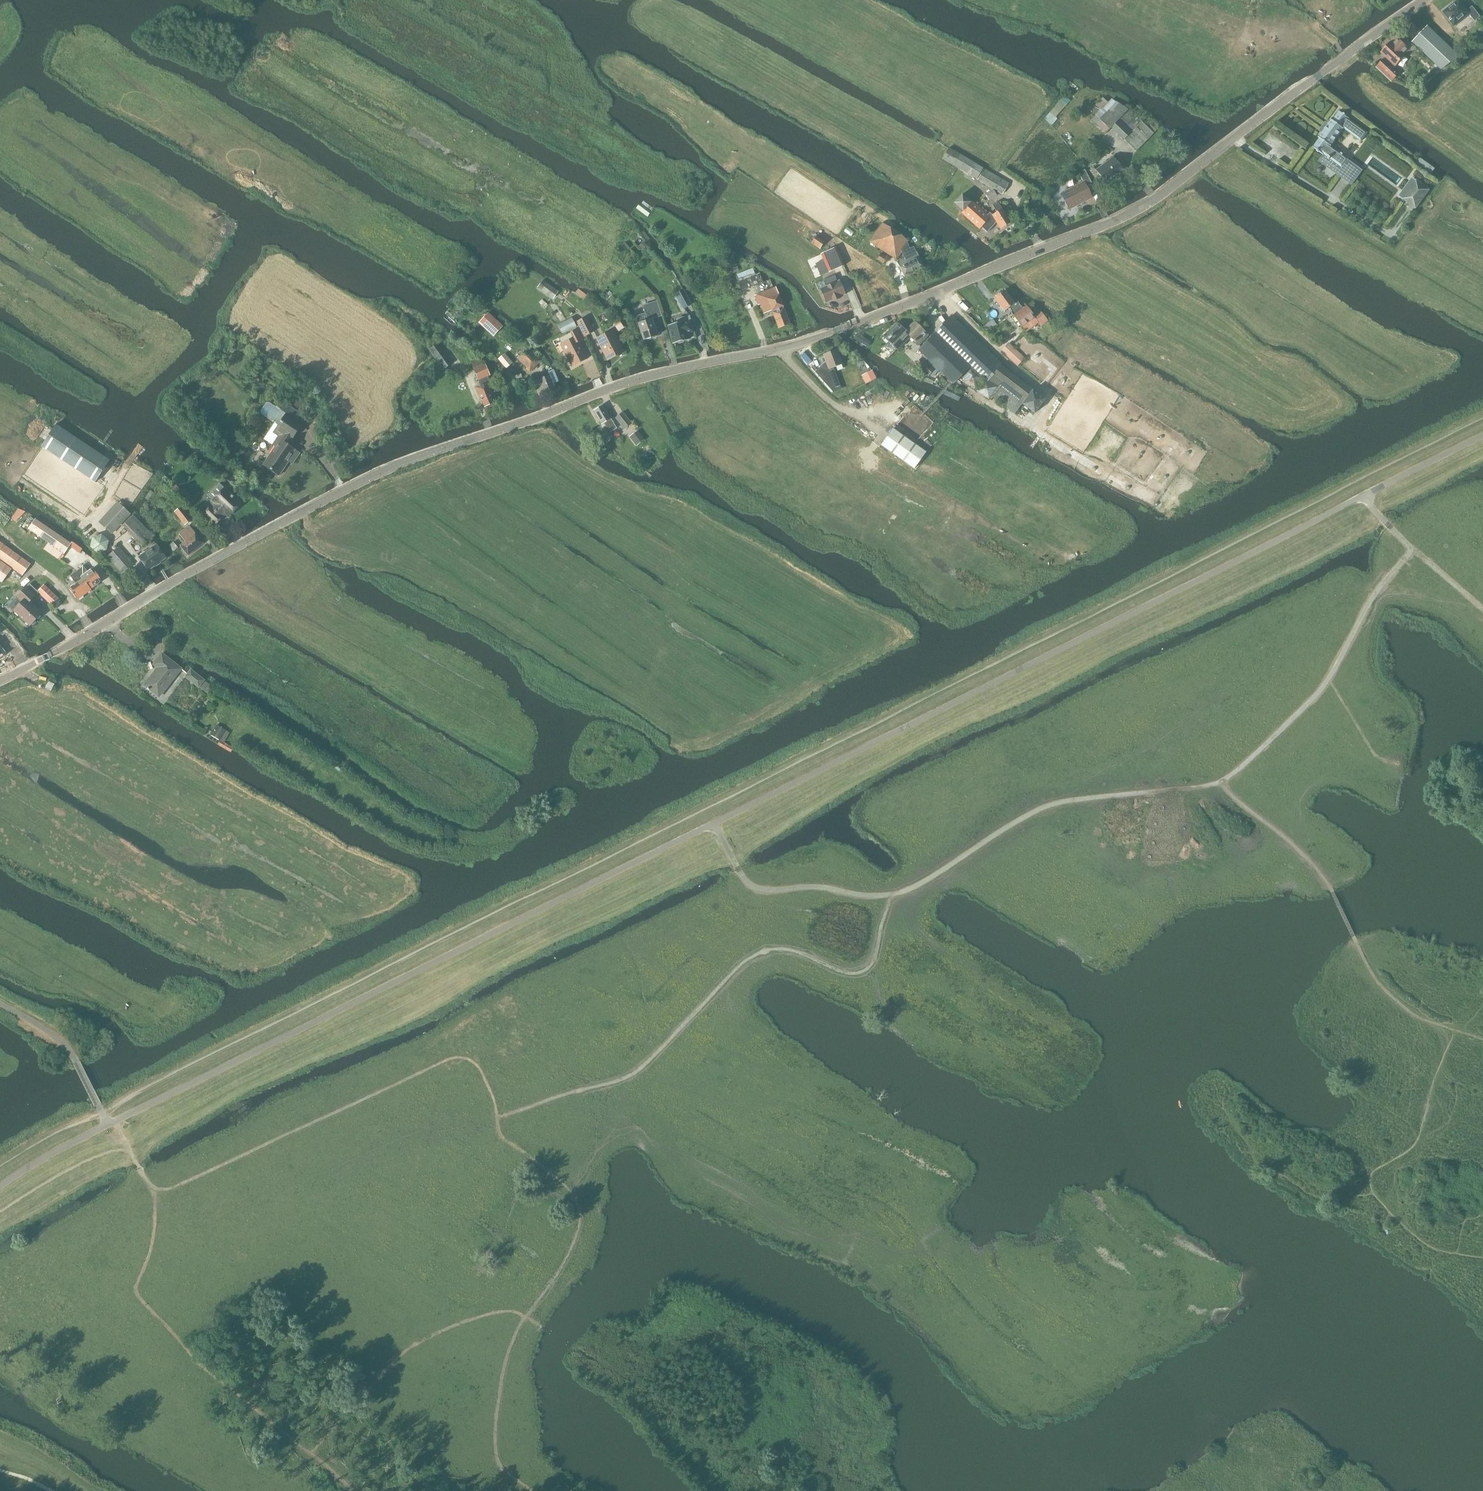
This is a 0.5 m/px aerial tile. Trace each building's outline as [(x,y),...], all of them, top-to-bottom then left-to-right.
[(1459,0),(1444,12),(1454,25),(1469,14),(1475,21),(1481,17),(1472,6),(1467,10),(1459,0)] [(1461,56),(1428,26),(1413,42),(1442,69),(1461,56)] [(1396,66),(1407,55),(1410,51),(1418,49),(1407,40),(1404,44),(1397,38),(1390,46),(1389,45),(1382,52),(1396,66)] [(1395,69),(1384,59),(1379,65),(1377,67),(1391,81),(1393,79),(1399,72),(1395,69)] [(1095,125),(1104,134),(1109,128),(1110,129),(1112,127),(1133,147),(1137,143),(1140,146),(1147,138),(1153,132),(1128,109),(1112,99),(1108,103),(1102,98),(1095,105),(1100,109),(1095,115),(1090,121),(1095,125)] [(1339,110),(1312,147),(1317,150),(1318,152),(1319,151),(1323,154),(1320,158),(1345,176),(1354,163),(1348,159),(1348,158),(1330,145),(1343,127),(1361,140),(1368,132),(1350,119),(1350,118),(1345,115),(1346,114),(1344,113),(1339,110)] [(942,159),(957,168),(977,179),(984,168),(949,148),(942,159)] [(1100,167),(1097,163),(1098,163),(1090,155),(1082,162),(1090,170),(1095,179),(1100,176),(1106,183),(1123,170),(1113,157),(1100,167)] [(1008,184),(984,170),(978,180),(1002,194),(1008,184)] [(1061,194),(1069,210),(1092,198),(1089,192),(1094,189),(1085,170),(1078,173),(1083,182),(1061,194)] [(1416,180),(1403,199),(1416,208),(1429,190),(1416,180)] [(986,194),(989,200),(997,195),(993,190),(986,194)] [(954,204),(963,212),(961,213),(980,229),(981,227),(990,217),(972,201),(971,203),(962,195),(954,204)] [(640,205),(636,210),(647,218),(654,209),(643,202),(641,205),(640,205)] [(1002,228),(1003,228),(1006,227),(1006,225),(1010,223),(997,202),(992,205),(997,212),(992,215),(990,217),(981,227),(987,233),(996,222),(1000,229),(1002,228)] [(908,257),(916,272),(924,267),(917,253),(917,252),(914,247),(913,246),(910,247),(907,242),(909,241),(882,223),(870,242),(896,260),(902,251),(905,258),(908,257)] [(820,249),(825,242),(817,236),(812,243),(820,249)] [(639,246),(642,250),(647,245),(643,242),(639,246)] [(821,276),(844,266),(836,247),(821,254),(824,260),(815,263),(821,276)] [(881,253),(877,260),(883,264),(887,257),(881,253)] [(734,257),(729,259),(731,264),(734,273),(739,271),(734,257)] [(897,262),(904,277),(916,272),(908,257),(905,258),(897,262)] [(739,281),(737,282),(740,290),(763,282),(759,273),(755,274),(753,268),(736,274),(739,281)] [(833,300),(834,302),(839,299),(839,298),(846,295),(840,281),(838,282),(835,275),(824,280),(827,287),(820,289),(826,303),(833,300)] [(553,298),(559,291),(543,280),(538,287),(553,298)] [(735,293),(731,282),(725,284),(730,295),(735,293)] [(764,314),(772,311),(779,328),(790,324),(783,307),(776,288),(755,296),(758,305),(760,305),(764,314)] [(682,289),(675,292),(684,308),(690,305),(682,289)] [(1004,312),(1009,308),(1012,312),(1021,306),(1018,302),(1015,304),(1004,290),(994,298),(1004,312)] [(645,313),(636,316),(644,340),(658,336),(652,319),(662,316),(657,301),(650,303),(652,309),(645,311),(645,313)] [(1021,306),(1012,312),(1014,315),(1013,316),(1022,327),(1035,319),(1034,317),(1027,307),(1024,310),(1021,306)] [(495,335),(503,326),(489,312),(480,321),(495,335)] [(1041,313),(1034,317),(1035,319),(1038,323),(1045,318),(1041,313)] [(677,319),(676,323),(668,326),(673,344),(677,343),(679,344),(683,343),(684,341),(688,340),(687,334),(694,332),(689,316),(677,319)] [(562,334),(577,327),(572,317),(557,324),(562,334)] [(585,336),(594,331),(586,317),(578,322),(585,336)] [(941,326),(918,350),(924,356),(939,370),(954,384),(970,367),(986,378),(998,387),(992,396),(1015,413),(1022,404),(1034,413),(1044,400),(1032,391),(1033,389),(1001,364),(986,353),(952,319),(943,328),(941,326)] [(617,320),(612,323),(618,331),(623,328),(617,320)] [(906,332),(897,323),(884,337),(897,349),(910,336),(906,332)] [(910,336),(918,345),(928,335),(915,323),(906,332),(910,336)] [(563,344),(562,345),(573,366),(588,358),(579,342),(584,339),(579,328),(560,337),(563,344)] [(608,360),(623,352),(612,331),(597,338),(608,360)] [(867,347),(870,341),(857,333),(854,339),(867,347)] [(439,358),(437,360),(444,369),(453,364),(446,354),(446,353),(439,343),(432,349),(439,358)] [(1018,366),(1025,358),(1008,343),(1001,351),(1018,366)] [(517,360),(530,372),(541,361),(529,348),(517,360)] [(830,369),(842,365),(836,350),(824,355),(828,367),(822,370),(821,369),(817,373),(833,392),(841,389),(837,379),(834,380),(830,369)] [(514,363),(506,353),(499,359),(507,369),(514,363)] [(924,356),(916,364),(928,375),(930,374),(933,376),(939,370),(924,356)] [(485,364),(474,369),(478,380),(479,380),(481,386),(476,388),(484,407),(495,403),(487,385),(491,383),(488,376),(490,375),(485,364)] [(971,368),(962,381),(976,389),(984,377),(971,368)] [(545,395),(556,390),(553,384),(559,382),(555,372),(553,369),(548,372),(549,375),(539,380),(545,395)] [(872,374),(863,379),(866,384),(875,379),(872,374)] [(986,378),(977,391),(990,399),(992,396),(998,387),(986,378)] [(281,400),(276,408),(285,414),(297,421),(302,414),(281,400)] [(607,426),(610,433),(617,429),(603,405),(594,411),(602,425),(607,421),(609,424),(606,426),(607,426)] [(624,430),(632,423),(623,412),(615,418),(624,430)] [(285,414),(273,433),(278,436),(272,444),(274,446),(263,464),(279,475),(295,450),(288,445),(302,424),(297,421),(285,414)] [(315,416),(311,420),(315,424),(319,420),(315,416)] [(56,424),(42,446),(96,483),(110,460),(56,424)] [(607,426),(602,429),(607,439),(612,436),(607,426)] [(915,468),(926,452),(893,428),(881,445),(915,468)] [(638,445),(644,440),(638,431),(631,436),(638,445)] [(96,495),(79,485),(73,497),(90,506),(96,495)] [(225,512),(229,515),(241,503),(224,487),(212,499),(216,503),(204,515),(214,525),(222,516),(225,512)] [(190,496),(181,488),(175,495),(184,503),(190,496)] [(118,502),(99,521),(103,525),(111,532),(130,513),(118,502)] [(182,506),(175,512),(185,525),(192,520),(182,506)] [(18,508),(11,518),(15,522),(25,512),(25,511),(18,508)] [(133,515),(123,526),(144,547),(154,537),(133,515)] [(71,543),(36,518),(28,529),(64,554),(70,546),(71,543)] [(189,526),(179,533),(186,541),(180,546),(188,555),(203,543),(189,526)] [(23,575),(31,564),(0,542),(0,559),(23,575)] [(71,543),(70,546),(79,553),(81,550),(82,549),(72,542),(71,543)] [(174,551),(178,548),(174,542),(169,546),(174,551)] [(149,569),(164,557),(156,545),(146,552),(144,551),(140,553),(139,556),(149,569)] [(122,573),(134,564),(119,546),(108,556),(122,573)] [(2,583),(12,569),(0,560),(0,581),(2,583)] [(91,589),(102,581),(93,568),(88,572),(84,566),(77,572),(81,577),(82,577),(91,589)] [(77,600),(91,590),(91,589),(82,577),(81,577),(77,572),(70,576),(76,584),(69,589),(77,600)] [(38,591),(30,584),(27,587),(36,595),(39,592),(54,608),(61,601),(44,585),(38,591)] [(36,595),(27,587),(27,586),(17,597),(22,601),(14,610),(30,626),(42,613),(30,601),(36,595)] [(144,686),(159,697),(181,669),(162,654),(154,664),(158,668),(144,686)] [(206,680),(191,668),(185,677),(199,688),(200,687),(208,693),(213,687),(205,680),(206,680)] [(45,688),(51,691),(55,684),(49,681),(45,688)] [(217,726),(211,734),(221,740),(226,731),(217,726)] [(220,740),(218,744),(232,752),(233,750),(234,748),(224,743),(220,740)] [(335,762),(332,766),(341,773),(344,768),(335,762)]
